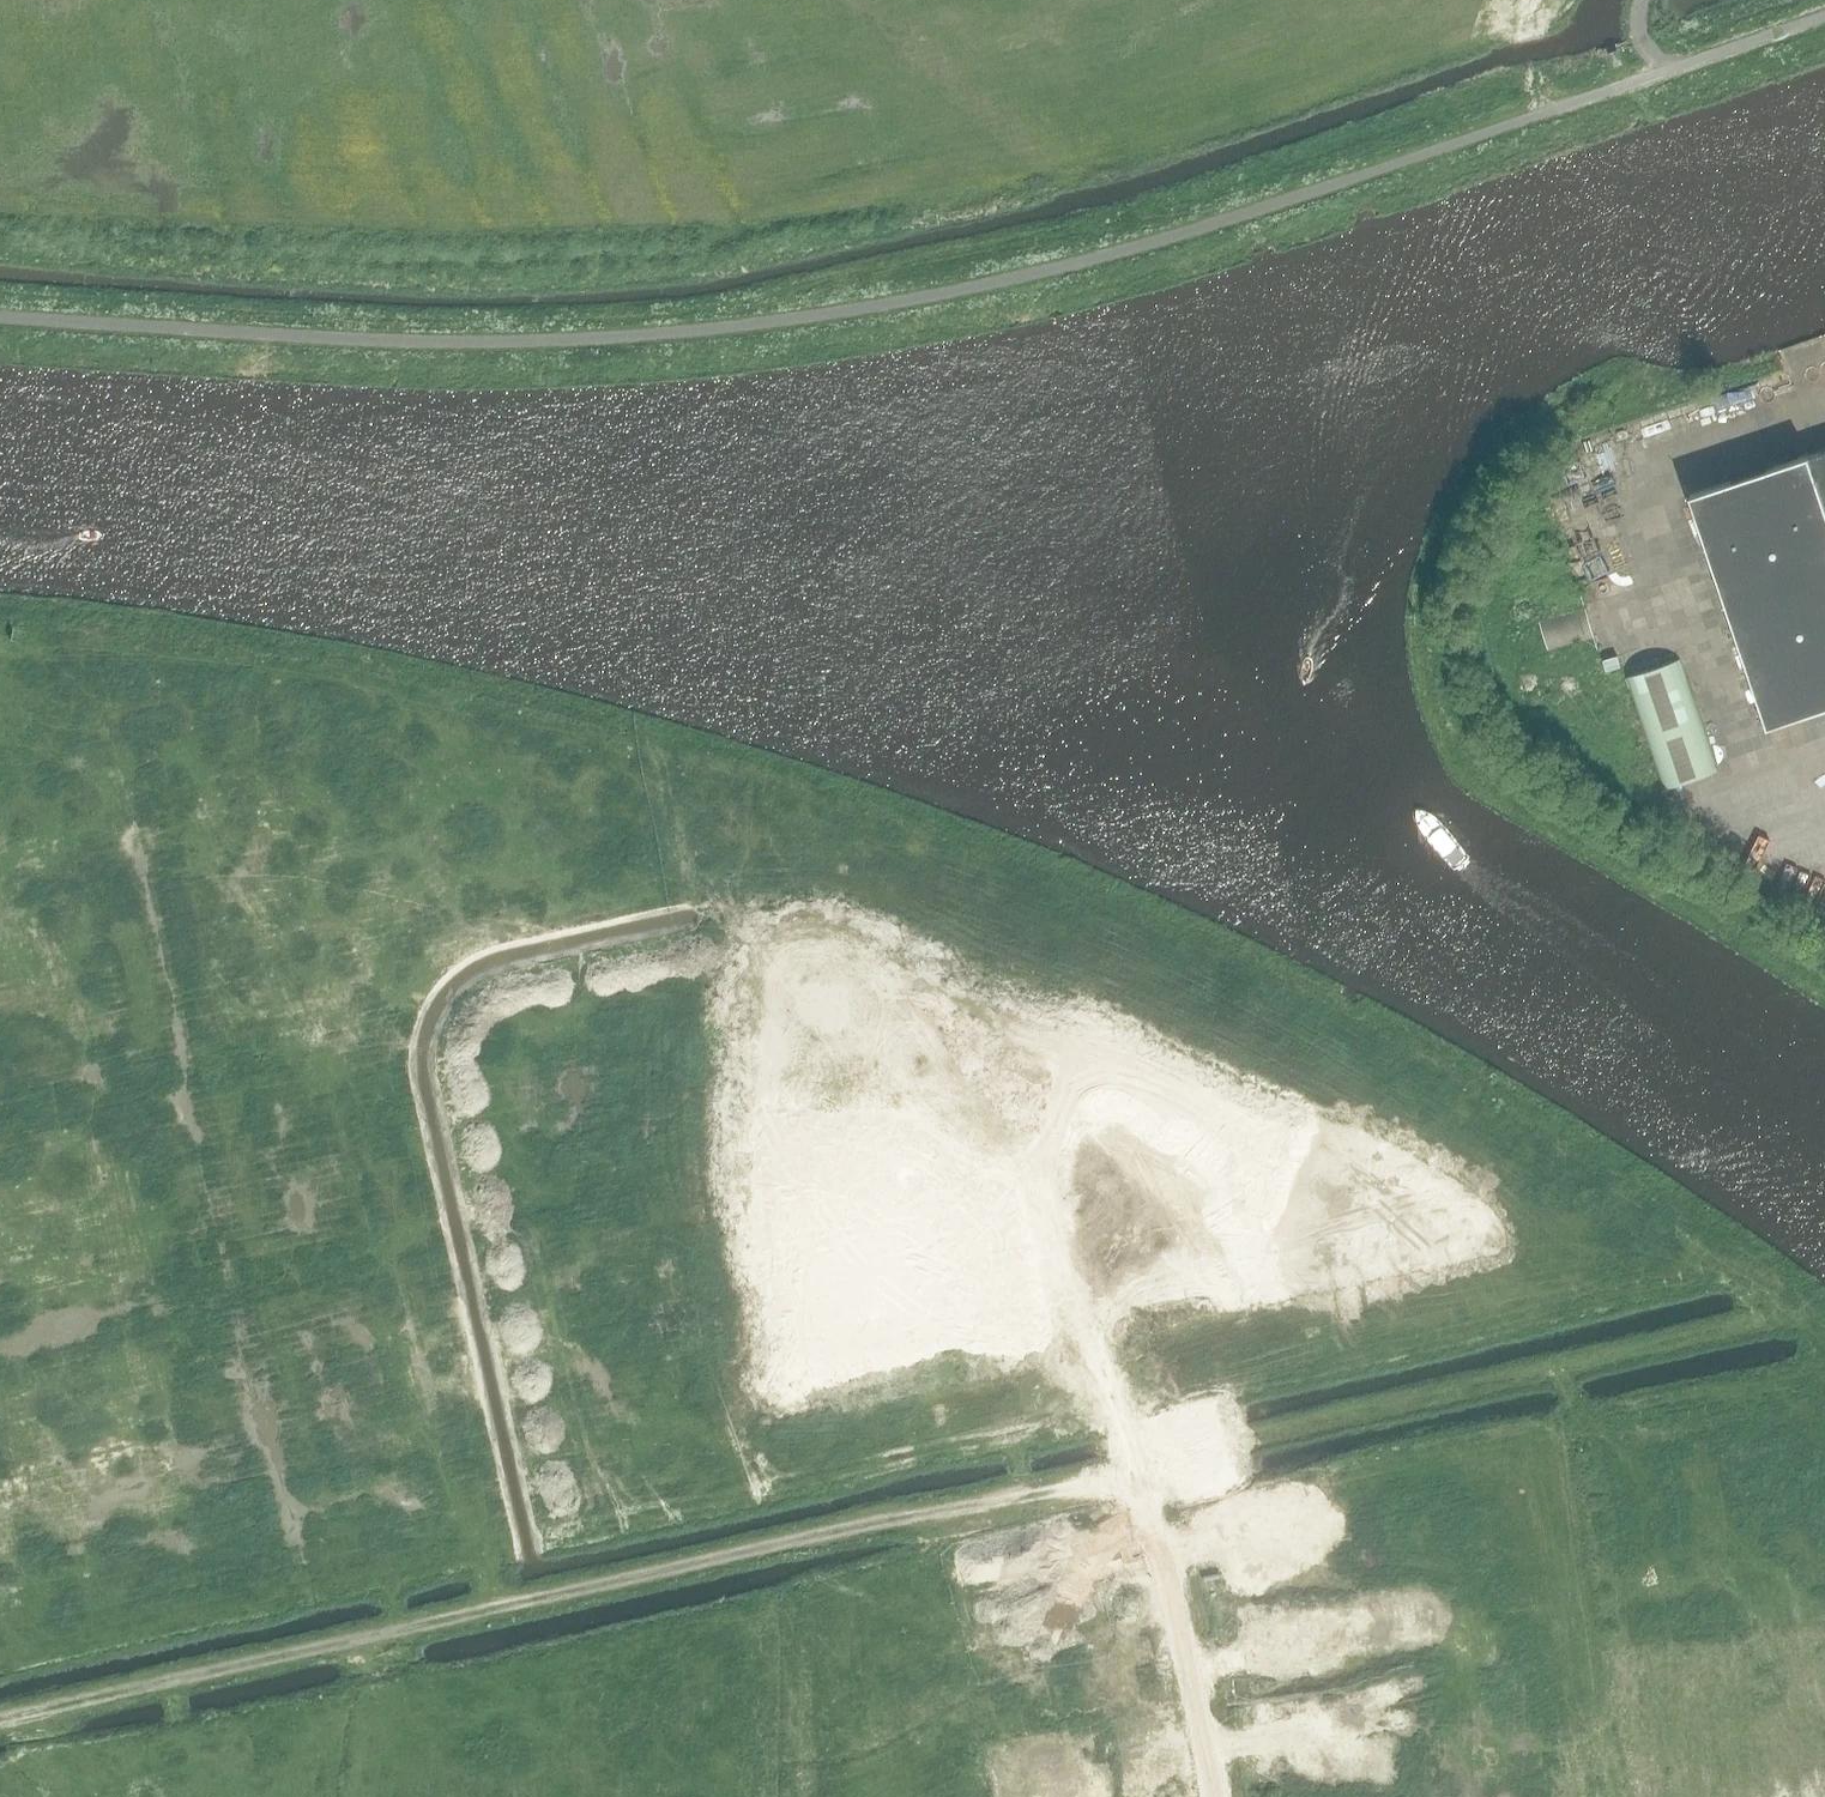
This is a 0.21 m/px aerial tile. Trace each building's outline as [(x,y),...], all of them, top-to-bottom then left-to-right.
[(1612,63),(1620,60),(1617,51),(1608,54),(1612,63)] [(1824,708),(1824,452),(1809,457),(1691,498),(1768,727),(1824,708)] [(1595,636),(1586,607),(1539,622),(1548,651),(1595,636)] [(1718,773),(1680,659),(1626,676),(1663,790),(1718,773)] [(1073,1143),(1088,1213),(1116,1207),(1101,1137),(1073,1143)]
